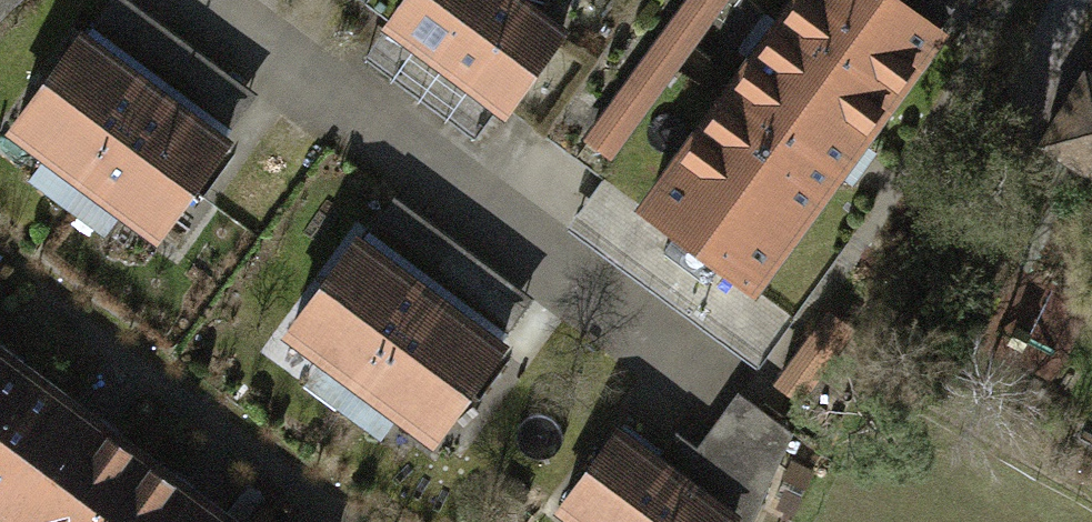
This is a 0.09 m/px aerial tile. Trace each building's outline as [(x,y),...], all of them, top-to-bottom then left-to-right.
[(554,0),(436,0),(413,32),(544,123),(605,36),(554,0)] [(716,0),(666,0),(588,126),(625,149),(716,0)] [(877,0),(797,0),(640,213),(663,230),(748,292),(933,41),(877,0)] [(265,148),(109,34),(31,139),(188,253),(265,148)] [(1056,143),(1091,165),(1091,83),(1056,143)] [(542,307),(411,209),(312,341),(460,451),(535,351),(519,338),(542,307)] [(7,521),(221,521),(0,358),(0,517),(7,521)] [(636,430),(573,513),(584,521),(754,521),(809,450),(748,404),(695,474),(636,430)]
